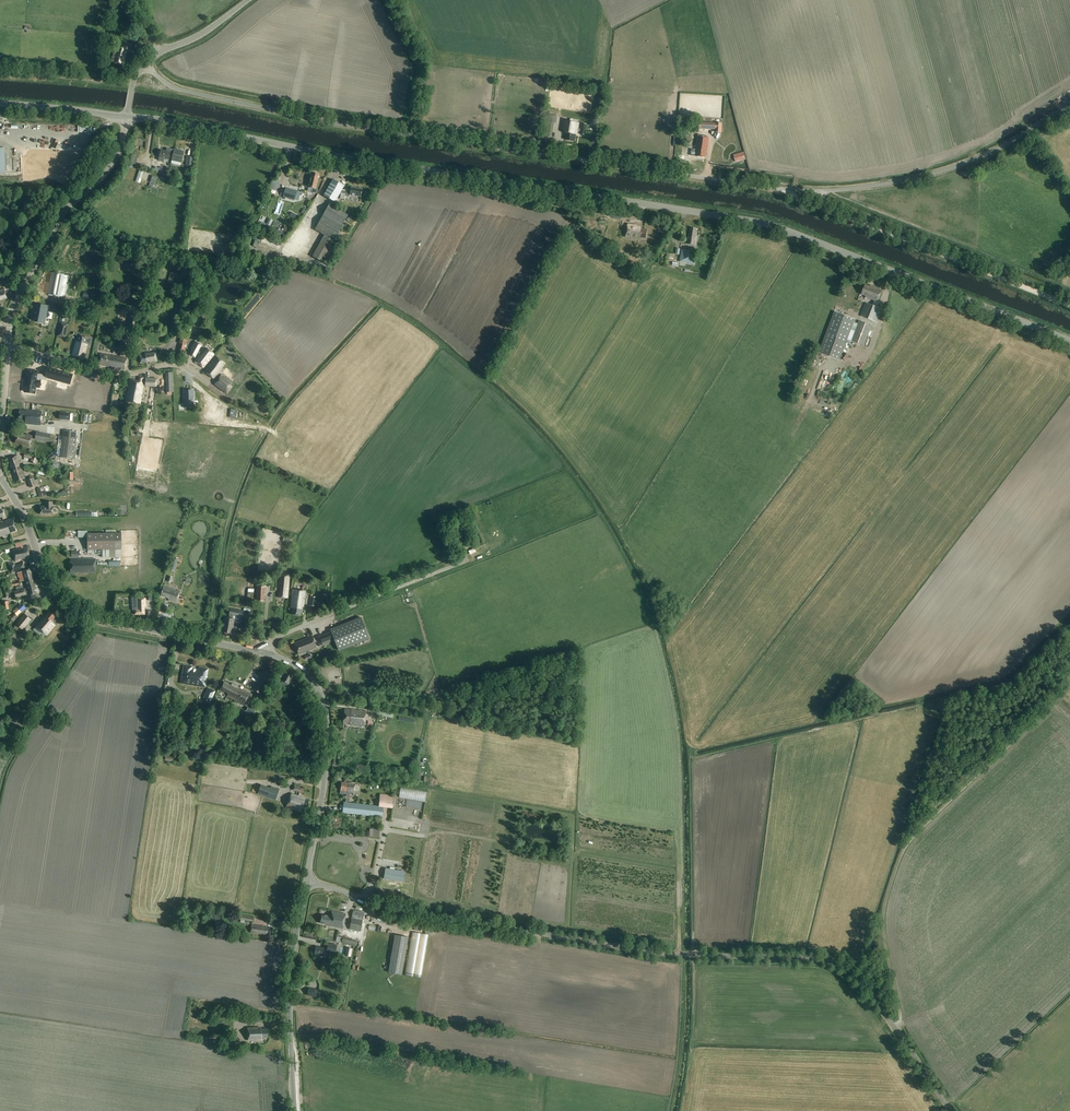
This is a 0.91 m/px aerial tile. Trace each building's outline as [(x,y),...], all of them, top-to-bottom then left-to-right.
[(123,65),(128,45),(118,43),(115,53),(113,53),(111,62),(113,62),(123,65)] [(576,134),(578,122),(564,120),(562,132),(566,132),(565,139),(574,141),(575,134),(576,134)] [(722,133),(722,123),(699,122),(698,129),(715,130),(715,132),(722,133)] [(1052,142),(1057,136),(1051,131),(1046,137),(1052,142)] [(706,146),(708,137),(698,135),(696,150),(696,156),(704,157),(706,146)] [(59,157),(62,151),(54,147),(52,153),(59,157)] [(169,157),(172,157),(174,150),(166,148),(165,151),(160,150),(158,157),(158,160),(164,162),(165,159),(168,159),(169,157)] [(174,150),(172,157),(171,160),(172,160),(170,169),(179,171),(183,152),(174,150)] [(140,183),(143,172),(139,171),(135,181),(140,183)] [(317,194),(318,189),(315,189),(318,174),(312,173),(309,187),(313,188),(312,192),(317,194)] [(350,192),(341,191),(344,186),(332,180),(323,196),(334,203),(340,193),(341,193),(340,198),(344,199),(345,196),(350,197),(350,196),(360,197),(361,189),(350,188),(350,192)] [(285,187),(283,196),(294,199),(296,190),(285,187)] [(327,263),(338,243),(334,241),(348,215),(329,204),(315,230),(324,234),(312,255),(327,263)] [(299,216),(291,212),(289,216),(297,220),(299,216)] [(646,238),(647,229),(637,228),(636,225),(628,224),(626,236),(639,239),(640,237),(646,238)] [(280,235),(283,237),(288,228),(285,226),(281,232),(277,230),(276,232),(280,235)] [(696,230),(696,228),(691,228),(691,229),(689,229),(689,234),(690,234),(689,235),(687,244),(695,245),(697,230),(696,230)] [(694,264),(696,251),(682,249),(680,262),(694,264)] [(171,272),(168,283),(173,285),(177,274),(171,272)] [(66,297),(69,276),(52,273),(49,295),(66,297)] [(865,296),(878,301),(882,290),(874,286),(873,288),(865,284),(861,293),(866,295),(865,296)] [(883,309),(872,305),(866,303),(861,316),(878,323),(883,309)] [(34,312),(33,316),(34,317),(34,321),(43,323),(44,319),(45,319),(47,314),(45,313),(46,309),(36,307),(36,310),(35,312),(34,312)] [(832,316),(818,353),(839,361),(853,324),(855,319),(835,311),(834,311),(832,316)] [(132,313),(128,327),(135,329),(136,325),(138,318),(138,315),(132,313)] [(198,330),(202,317),(197,315),(193,328),(198,330)] [(865,346),(873,326),(859,320),(857,325),(851,341),(865,346)] [(60,324),(57,338),(64,340),(67,326),(67,324),(61,323),(61,324),(60,324)] [(91,343),(91,341),(91,340),(88,339),(89,337),(79,334),(77,341),(75,341),(71,355),(84,359),(88,344),(87,344),(87,342),(90,343),(91,343)] [(214,355),(207,349),(203,354),(201,353),(194,362),(203,368),(214,355)] [(157,362),(156,352),(151,352),(151,354),(140,355),(141,363),(146,363),(146,362),(150,361),(150,363),(157,362)] [(123,370),(125,358),(110,355),(99,354),(96,365),(103,366),(103,364),(107,364),(107,367),(123,370)] [(213,379),(225,363),(216,357),(210,365),(209,364),(204,371),(213,379)] [(860,364),(863,367),(869,360),(867,358),(860,364)] [(27,371),(23,393),(33,394),(34,386),(39,387),(41,378),(44,379),(44,377),(69,384),(72,374),(55,369),(46,367),(44,375),(36,374),(36,373),(27,371)] [(827,371),(820,389),(829,392),(836,374),(827,371)] [(166,386),(174,385),(173,373),(165,373),(166,386)] [(227,394),(232,386),(231,385),(233,382),(221,374),(214,384),(227,394)] [(142,384),(143,378),(138,378),(138,382),(135,381),(135,380),(130,379),(126,401),(138,404),(142,384)] [(157,387),(157,378),(145,378),(145,387),(157,387)] [(184,408),(193,408),(193,394),(195,394),(195,391),(184,391),(184,408)] [(41,411),(25,410),(25,411),(19,411),(18,419),(25,420),(24,424),(40,425),(41,411)] [(74,459),(77,432),(63,431),(60,457),(74,459)] [(49,442),(50,435),(36,432),(35,440),(49,442)] [(26,435),(18,433),(16,443),(30,446),(33,436),(27,434),(26,435)] [(56,446),(58,436),(50,435),(49,442),(55,443),(54,446),(56,446)] [(53,460),(55,458),(56,451),(47,458),(53,460)] [(36,465),(38,457),(25,453),(24,457),(31,460),(30,463),(36,465)] [(12,470),(21,466),(17,455),(10,458),(12,465),(11,466),(12,470)] [(21,466),(12,470),(16,481),(25,478),(21,466)] [(30,487),(36,485),(34,478),(27,480),(30,487)] [(52,507),(52,502),(45,502),(45,507),(41,507),(41,514),(53,514),(53,507),(52,507)] [(13,519),(4,522),(3,521),(0,522),(0,536),(17,531),(13,519)] [(116,557),(116,550),(122,550),(122,533),(88,533),(88,550),(109,550),(110,557),(116,557)] [(29,553),(28,549),(30,548),(29,545),(12,550),(15,561),(32,556),(31,552),(29,553)] [(173,557),(169,570),(174,571),(178,559),(173,557)] [(71,573),(96,572),(95,559),(71,560),(71,573)] [(15,566),(14,563),(9,564),(12,572),(25,568),(24,563),(15,566)] [(24,580),(33,578),(30,568),(23,570),(24,576),(23,576),(24,580)] [(287,598),(289,575),(279,575),(278,589),(280,589),(280,592),(278,592),(278,597),(287,598)] [(33,578),(24,580),(25,586),(25,589),(12,592),(14,599),(27,595),(28,596),(39,593),(36,584),(35,584),(33,578)] [(168,598),(168,600),(176,602),(180,591),(163,586),(160,595),(164,597),(168,598)] [(265,595),(266,587),(257,587),(256,601),(264,601),(264,595),(265,595)] [(303,610),(305,591),(293,589),(290,608),(292,608),(291,615),(300,616),(300,613),(301,614),(302,609),(303,610)] [(135,614),(143,614),(143,606),(144,606),(143,598),(138,599),(138,605),(134,605),(135,614)] [(16,609),(19,613),(25,607),(22,604),(16,609)] [(249,612),(243,611),(244,609),(239,608),(238,610),(230,608),(229,615),(230,615),(229,618),(224,617),(223,621),(222,625),(224,626),(223,632),(231,633),(231,629),(233,629),(234,623),(235,619),(233,618),(234,616),(237,616),(242,617),(243,617),(246,618),(248,618),(249,612)] [(36,626),(33,630),(40,635),(43,631),(47,635),(56,624),(52,621),(56,616),(50,611),(46,615),(45,614),(36,625),(36,626)] [(23,631),(32,620),(25,614),(16,624),(23,631)] [(341,625),(330,629),(338,649),(369,637),(361,617),(341,625)] [(322,645),(333,642),(330,633),(319,636),(322,645)] [(298,654),(316,647),(312,636),(294,643),(298,654)] [(199,671),(192,669),(193,667),(184,665),(181,684),(205,687),(208,669),(199,668),(199,671)] [(287,673),(286,672),(281,680),(288,684),(290,682),(288,681),(290,678),(291,679),(293,675),(288,672),(287,673)] [(262,678),(254,689),(260,694),(263,691),(265,688),(271,692),(274,688),(268,684),(269,682),(262,678)] [(231,685),(224,681),(220,689),(229,694),(228,696),(247,706),(252,694),(251,693),(243,689),(242,691),(239,689),(240,687),(236,685),(232,684),(231,685)] [(210,704),(216,691),(208,688),(203,700),(210,704)] [(315,708),(318,706),(310,694),(307,697),(315,708)] [(393,718),(394,711),(378,708),(376,715),(393,718)] [(363,726),(365,711),(344,709),(342,722),(349,723),(348,724),(363,726)] [(359,785),(355,784),(355,783),(343,782),(343,783),(341,783),(339,794),(346,794),(347,792),(350,792),(354,793),(354,792),(359,792),(359,785)] [(258,797),(259,786),(244,786),(244,792),(248,792),(248,797),(258,797)] [(275,800),(279,789),(271,786),(267,797),(275,800)] [(425,802),(427,792),(401,788),(399,798),(425,802)] [(306,808),(308,800),(303,799),(304,798),(291,793),(286,806),(301,811),(302,807),(306,808)] [(393,808),(394,796),(380,794),(379,806),(393,808)] [(382,818),(383,807),(349,803),(345,802),(344,802),(343,813),(382,818)] [(405,871),(386,867),(385,876),(404,880),(405,871)] [(361,932),(364,912),(353,910),(349,930),(361,932)] [(343,929),(345,914),(331,911),(330,916),(321,914),(319,923),(328,925),(328,926),(343,929)] [(272,934),(273,928),(257,926),(251,925),(250,932),(256,933),(267,934),(267,937),(271,938),(271,934),(272,934)] [(421,978),(428,935),(411,932),(405,975),(421,978)] [(401,975),(407,937),(394,934),(388,973),(401,975)] [(355,946),(356,940),(337,937),(336,942),(355,946)] [(335,954),(336,946),(327,944),(327,949),(323,948),(322,949),(315,947),(314,955),(319,956),(325,958),(326,952),(335,954)] [(318,997),(319,990),(309,988),(307,996),(318,997)] [(245,1022),(246,1014),(236,1012),(235,1021),(245,1022)] [(257,1029),(257,1027),(248,1027),(248,1041),(262,1040),(262,1038),(268,1038),(268,1029),(257,1029)]
